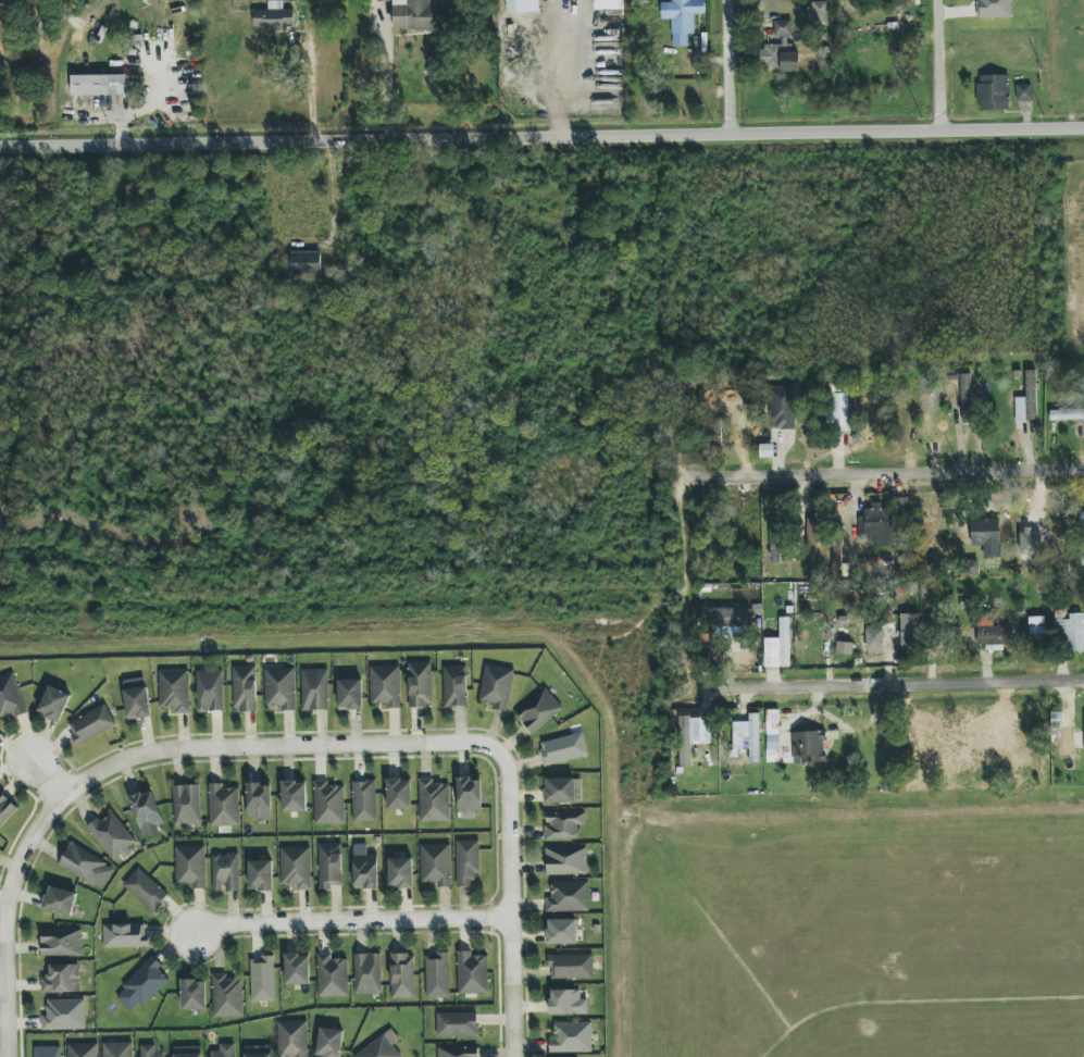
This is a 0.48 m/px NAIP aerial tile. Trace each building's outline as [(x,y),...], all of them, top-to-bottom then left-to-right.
[(393,29),(454,29),(454,3),(430,3),(430,0),(405,0),(405,6),(393,6),(393,29)] [(539,12),(539,0),(505,0),(506,13),(539,12)] [(624,0),(594,0),(595,10),(624,9),(624,0)] [(688,34),(695,33),(694,14),(705,14),(705,0),(671,0),(672,2),(661,2),(662,19),(672,19),(672,47),(689,46),(688,34)] [(1012,0),(978,0),(978,18),(1012,17),(1012,0)] [(254,10),(254,29),(294,29),(293,9),(283,9),(283,1),(269,1),(269,9),(254,10)] [(828,23),(828,1),(809,2),(809,23),(828,23)] [(760,71),(799,71),(799,47),(791,47),(791,21),(774,20),(774,42),(761,42),(760,71)] [(72,76),(73,95),(128,95),(127,75),(72,76)] [(979,111),(1010,110),(1009,75),(978,76),(979,111)] [(1015,85),(1016,102),(1033,102),(1032,84),(1015,85)] [(291,275),(321,275),(321,252),(290,252),(291,275)] [(1037,421),(1035,370),(1025,371),(1026,397),(1015,397),(1016,422),(1037,421)] [(960,374),(962,423),(972,423),(970,374),(960,374)] [(795,387),(771,388),(772,430),(796,429),(795,387)] [(848,393),(832,394),(833,431),(849,430),(848,393)] [(1050,410),(1050,422),(1083,421),(1083,409),(1050,410)] [(912,498),(895,498),(896,523),(912,523),(912,498)] [(873,547),(893,547),(893,509),(882,509),(882,502),(871,503),(871,509),(860,510),(861,538),(872,538),(873,547)] [(833,508),(832,528),(847,528),(847,508),(833,508)] [(816,563),(816,519),(804,519),(803,563),(816,563)] [(972,546),(984,546),(984,558),(1001,558),(1000,519),(971,519),(972,546)] [(780,524),(770,524),(771,563),(781,563),(780,524)] [(831,569),(842,569),(842,538),(831,538),(831,569)] [(963,560),(963,574),(978,575),(978,561),(963,560)] [(1067,626),(1059,626),(1059,652),(1083,652),(1083,613),(1067,614),(1067,626)] [(920,614),(900,614),(901,650),(921,650),(920,614)] [(978,647),(1012,646),(1012,626),(993,626),(992,616),(978,616),(978,647)] [(790,667),(790,617),(779,617),(780,638),(764,638),(765,668),(790,667)] [(1044,617),(1029,617),(1030,636),(1045,636),(1044,617)] [(867,654),(884,653),(883,626),(866,626),(867,654)] [(853,642),(837,642),(836,654),(853,655),(853,642)] [(432,662),(408,662),(409,707),(433,706),(432,662)] [(509,711),(513,668),(484,665),(480,701),(494,703),(493,709),(509,711)] [(234,711),(257,711),(256,666),(233,666),(234,711)] [(400,666),(370,667),(371,703),(387,703),(387,709),(401,708),(400,666)] [(445,707),(468,707),(467,666),(444,666),(445,707)] [(282,711),(296,711),(295,668),(265,669),(266,706),(281,706),(282,711)] [(328,669),(302,670),(303,711),(329,710),(328,669)] [(190,714),(189,670),(159,671),(160,709),(175,708),(175,714),(190,714)] [(196,671),(197,712),(224,712),(223,670),(196,671)] [(13,673),(0,678),(0,721),(28,709),(13,673)] [(338,680),(339,710),(363,710),(362,679),(338,680)] [(151,718),(148,682),(124,684),(127,720),(151,718)] [(62,722),(70,693),(47,686),(39,715),(62,722)] [(563,710),(547,688),(515,712),(530,734),(563,710)] [(67,723),(76,745),(116,727),(107,705),(67,723)] [(767,763),(780,762),(779,710),(766,710),(767,763)] [(1071,712),(1052,712),(1052,730),(1057,730),(1057,758),(1064,758),(1064,772),(1073,772),(1073,762),(1082,762),(1082,732),(1071,732),(1071,712)] [(733,721),(733,750),(749,750),(749,763),(759,763),(760,714),(749,714),(749,722),(733,721)] [(711,744),(711,718),(679,718),(680,766),(692,766),(691,744),(711,744)] [(793,732),(793,764),(826,763),(825,731),(793,732)] [(544,764),(588,757),(585,734),(540,741),(544,764)] [(582,802),(582,778),(545,779),(545,803),(582,802)] [(419,779),(419,822),(450,822),(449,784),(433,784),(433,779),(419,779)] [(482,779),(459,779),(458,819),(475,819),(475,811),(482,812),(482,779)] [(412,810),(411,780),(387,780),(387,810),(412,810)] [(315,825),(345,824),(344,786),(328,786),(328,781),(314,781),(315,825)] [(376,822),(376,781),(353,781),(353,822),(376,822)] [(307,812),(307,782),(282,782),(282,812),(307,812)] [(223,789),(223,784),(209,784),(210,826),(239,826),(239,789),(223,789)] [(272,817),(271,784),(247,785),(248,818),(272,817)] [(173,786),(175,826),(201,825),(199,785),(173,786)] [(166,828),(151,790),(129,799),(143,837),(166,828)] [(0,792),(0,828),(18,809),(0,792)] [(545,840),(577,840),(577,825),(586,825),(586,810),(559,811),(559,818),(544,818),(545,840)] [(86,827),(115,864),(131,851),(128,848),(136,842),(113,812),(100,822),(97,818),(86,827)] [(480,840),(456,841),(457,887),(473,886),(473,875),(481,874),(480,840)] [(58,865),(102,891),(115,868),(71,842),(58,865)] [(343,885),(342,843),(318,844),(319,890),(332,889),(332,885),(343,885)] [(450,844),(420,845),(421,882),(437,882),(437,887),(451,887),(450,844)] [(206,889),(205,846),(176,847),(176,884),(192,883),(192,889),(206,889)] [(310,847),(280,847),(281,885),(297,885),(298,891),(311,890),(310,847)] [(587,874),(587,847),(546,849),(546,875),(587,874)] [(239,892),(239,853),(213,854),(213,890),(224,890),(224,892),(239,892)] [(354,889),(379,889),(378,853),(353,854),(354,889)] [(389,858),(389,889),(414,888),(413,858),(389,858)] [(249,891),(273,890),(272,860),(249,861),(249,891)] [(169,895),(139,867),(123,885),(153,912),(169,895)] [(590,911),(589,881),(551,882),(551,898),(546,898),(547,912),(590,911)] [(77,892),(47,887),(43,911),(73,916),(77,892)] [(577,944),(576,919),(546,920),(546,944),(577,944)] [(104,948),(150,947),(149,934),(146,934),(146,923),(103,925),(104,948)] [(41,930),(42,956),(82,956),(82,929),(41,930)] [(459,994),(489,993),(487,956),(472,957),(472,951),(457,952),(459,994)] [(347,997),(348,960),(332,959),(332,954),(318,953),(317,997),(347,997)] [(310,984),(309,954),(285,955),(286,985),(310,984)] [(381,994),(380,954),(354,954),(355,995),(381,994)] [(414,954),(390,955),(392,998),(415,997),(414,954)] [(425,955),(426,998),(450,998),(449,954),(425,955)] [(593,955),(548,956),(548,969),(552,969),(552,979),(593,978),(593,955)] [(114,997),(131,1013),(139,1004),(143,1008),(170,980),(159,970),(163,966),(153,956),(114,997)] [(252,1002),(275,1001),(274,957),(251,957),(252,1002)] [(79,964),(50,965),(50,976),(42,976),(42,993),(80,992),(79,964)] [(243,1017),(242,980),(227,980),(227,974),(212,974),(213,1017),(243,1017)] [(182,981),(182,1010),(207,1010),(206,980),(182,981)] [(581,990),(550,991),(551,1015),(588,1014),(588,999),(581,999),(581,990)] [(47,1000),(47,1015),(42,1016),(43,1030),(85,1030),(85,999),(47,1000)] [(437,1013),(437,1037),(479,1036),(478,1012),(437,1013)] [(277,1021),(278,1056),(308,1056),(307,1021),(277,1021)] [(592,1052),(592,1022),(554,1022),(555,1039),(549,1039),(549,1053),(592,1052)] [(319,1028),(316,1056),(341,1056),(344,1031),(319,1028)] [(393,1045),(400,1040),(392,1030),(351,1056),(402,1056),(393,1045)] [(103,1043),(103,1056),(133,1056),(132,1042),(103,1043)] [(98,1044),(68,1044),(68,1056),(98,1056),(98,1044)] [(235,1044),(220,1044),(220,1051),(211,1052),(211,1056),(235,1056),(235,1044)] [(141,1045),(141,1056),(165,1056),(165,1052),(156,1052),(156,1045),(141,1045)] [(35,1047),(35,1056),(61,1056),(60,1046),(35,1047)] [(244,1047),(245,1056),(272,1056),(272,1046),(244,1047)] [(175,1056),(202,1056),(203,1047),(175,1047),(175,1056)] [(479,1048),(438,1047),(438,1056),(479,1056),(479,1048)]
